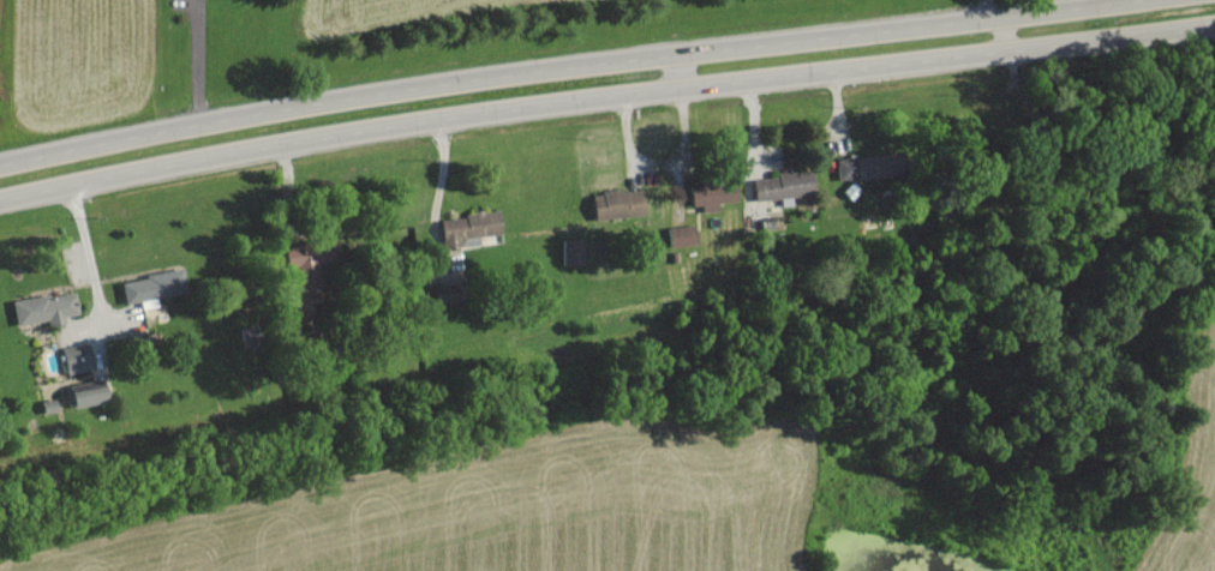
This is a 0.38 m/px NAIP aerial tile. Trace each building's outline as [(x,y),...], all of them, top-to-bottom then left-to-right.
[(836,158),(839,180),(894,172),(891,150),(836,158)] [(814,169),(754,175),(756,199),(817,194),(814,169)] [(719,201),(736,201),(735,181),(692,183),(693,205),(703,204),(703,210),(719,209),(719,201)] [(593,194),(597,220),(646,211),(642,185),(593,194)] [(445,247),(480,242),(479,235),(503,232),(499,209),(441,217),(445,247)] [(669,225),(670,244),(697,243),(696,224),(669,225)] [(564,264),(585,263),(584,238),(563,238),(564,264)] [(291,249),(298,297),(294,298),(297,317),(315,314),(314,312),(333,310),(327,270),(341,268),(337,242),(291,249)] [(126,302),(187,290),(183,267),(122,279),(126,302)] [(16,322),(49,319),(49,324),(65,322),(64,314),(79,313),(77,291),(13,298),(16,322)] [(95,367),(89,342),(63,347),(68,373),(95,367)] [(69,407),(109,400),(105,378),(65,385),(69,407)]
